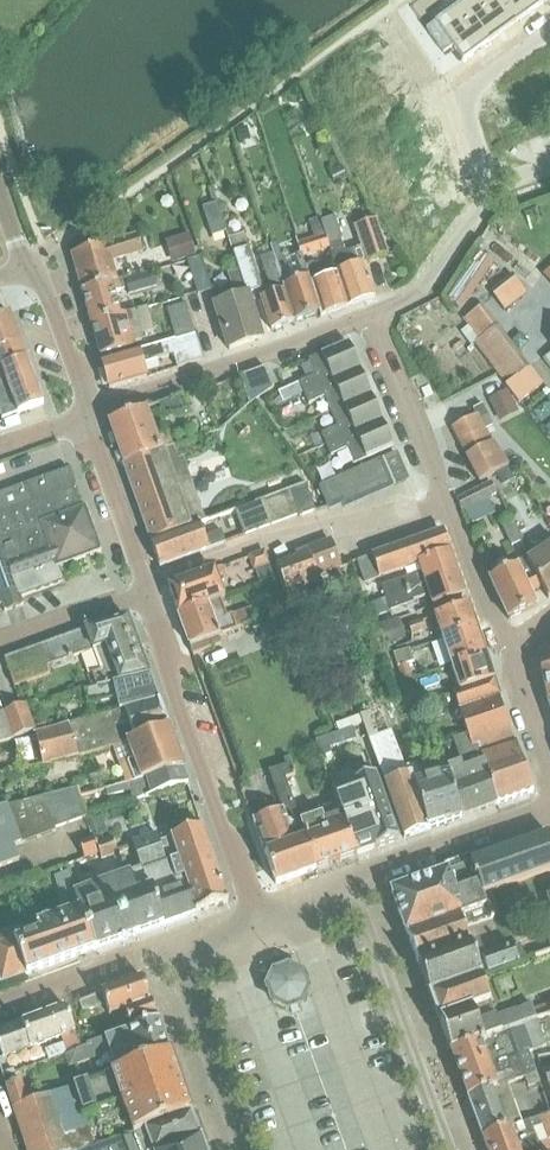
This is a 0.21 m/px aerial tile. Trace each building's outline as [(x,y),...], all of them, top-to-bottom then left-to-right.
[(461,3),(489,41),(516,22),(500,0),(465,0),(461,3)] [(516,22),(542,3),(540,0),(500,0),(516,22)] [(461,3),(434,22),(435,23),(444,35),(452,47),(462,61),(489,41),(461,3)] [(549,23),(549,22),(543,13),(527,25),(535,35),(549,23)] [(435,23),(425,30),(434,42),(444,35),(435,23)] [(444,35),(434,42),(443,54),(452,47),(444,35)] [(246,127),(235,131),(238,142),(250,138),(246,127)] [(340,167),(329,173),(335,184),(346,178),(340,167)] [(226,231),(216,203),(202,208),(212,236),(226,231)] [(330,218),(318,222),(325,245),(326,250),(334,274),(346,308),(372,297),(357,250),(342,255),(338,241),(330,218)] [(326,250),(325,245),(318,221),(308,224),(313,240),(297,246),(300,257),(301,258),(326,250)] [(387,255),(383,243),(375,221),(355,228),(367,262),(387,255)] [(110,261),(141,251),(136,236),(105,246),(105,245),(71,255),(81,291),(117,281),(110,261)] [(166,243),(173,262),(194,255),(188,236),(166,243)] [(247,294),(262,289),(248,248),(232,254),(238,270),(247,294)] [(275,265),(272,256),(260,259),(270,289),(274,288),(275,293),(260,298),(271,331),(294,322),(275,265)] [(198,295),(212,291),(201,257),(186,260),(198,295)] [(290,261),(275,265),(294,322),(319,313),(307,277),(304,268),(301,258),(300,257),(290,261)] [(346,308),(334,274),(321,278),(316,264),(304,268),(307,277),(319,313),(321,317),(346,308)] [(510,305),(531,286),(514,266),(493,285),(510,305)] [(542,276),(549,285),(549,268),(542,276)] [(214,304),(229,350),(262,339),(247,294),(238,270),(227,274),(235,297),(214,304)] [(128,293),(156,285),(152,271),(124,279),(128,293)] [(117,281),(81,291),(90,324),(120,316),(120,315),(114,293),(124,291),(121,280),(117,282),(117,281)] [(167,309),(176,340),(194,335),(185,304),(167,309)] [(120,316),(90,324),(100,357),(135,348),(134,343),(143,341),(141,334),(154,331),(147,307),(120,315),(120,316)] [(541,386),(527,368),(479,307),(461,322),(477,342),(473,344),(505,385),(518,403),(541,386)] [(20,344),(9,313),(0,317),(0,351),(20,344)] [(101,362),(109,389),(146,378),(141,364),(172,355),(176,367),(201,359),(194,335),(176,340),(101,362)] [(303,394),(359,370),(347,343),(321,354),(308,360),(315,376),(299,383),(303,394)] [(20,344),(0,351),(0,368),(25,359),(20,344)] [(25,359),(0,368),(0,416),(1,419),(42,404),(25,359)] [(251,402),(255,399),(273,387),(264,368),(240,376),(251,402)] [(370,395),(359,370),(303,394),(308,405),(324,398),(331,412),(370,395)] [(293,385),(290,392),(293,398),(303,394),(299,383),(293,385)] [(508,390),(489,399),(497,416),(516,406),(508,390)] [(370,395),(331,412),(337,427),(321,434),(326,445),(381,421),(370,395)] [(163,420),(188,411),(183,396),(109,423),(123,464),(173,448),(168,435),(156,439),(148,419),(161,414),(163,420)] [(540,405),(549,424),(549,400),(540,405)] [(474,418),(483,431),(484,432),(492,428),(482,407),(472,413),(474,418)] [(483,431),(474,418),(451,430),(458,444),(483,431)] [(367,459),(393,448),(381,421),(326,445),(330,456),(346,449),(353,465),(367,459)] [(484,432),(483,431),(458,444),(465,457),(492,444),(484,432)] [(317,435),(310,438),(314,447),(321,445),(317,435)] [(508,468),(492,444),(465,457),(478,483),(508,468)] [(204,522),(192,485),(183,459),(178,461),(173,448),(123,464),(151,542),(199,524),(204,522)] [(394,486),(407,480),(395,454),(382,460),(394,486)] [(382,458),(369,464),(381,491),(394,486),(382,460),(382,458)] [(381,491),(369,464),(357,469),(369,497),(381,491)] [(275,496),(289,491),(305,485),(299,469),(249,487),(254,504),(262,501),(275,496)] [(357,469),(344,475),(356,502),(369,497),(357,469)] [(84,506),(79,508),(73,490),(74,489),(67,470),(0,493),(0,605),(1,605),(3,612),(22,605),(20,598),(63,583),(57,567),(100,552),(84,506)] [(344,475),(332,480),(342,503),(344,508),(356,502),(344,475)] [(342,503),(332,480),(319,486),(329,509),(342,503)] [(462,511),(495,495),(489,483),(456,499),(462,511)] [(289,491),(298,515),(299,517),(315,511),(305,485),(289,491)] [(275,496),(284,520),(298,515),(289,491),(275,496)] [(262,501),(271,525),(284,520),(275,496),(262,501)] [(248,506),(257,530),(271,525),(262,501),(254,504),(248,506)] [(243,535),(257,530),(248,506),(234,511),(243,535)] [(203,537),(199,524),(151,542),(159,566),(225,542),(220,531),(203,537)] [(510,546),(519,542),(512,526),(503,530),(510,546)] [(421,539),(429,561),(449,553),(442,534),(439,533),(421,539)] [(417,565),(418,565),(429,561),(421,539),(409,543),(417,565)] [(316,576),(339,568),(330,542),(293,555),(295,559),(274,567),(285,596),(318,584),(316,576)] [(404,569),(417,565),(409,543),(397,548),(404,569)] [(392,574),(404,569),(397,548),(384,552),(392,574)] [(526,564),(541,587),(546,599),(549,597),(549,548),(526,564)] [(268,565),(264,553),(264,552),(248,558),(252,570),(268,565)] [(378,578),(392,574),(384,552),(371,557),(378,578)] [(381,588),(385,600),(408,591),(456,574),(449,553),(429,561),(418,565),(421,575),(405,581),(404,579),(381,588)] [(364,584),(378,578),(371,557),(356,562),(364,584)] [(541,587),(526,564),(525,560),(512,565),(514,569),(489,580),(508,620),(533,608),(526,594),(541,587)] [(223,598),(216,579),(222,576),(219,568),(167,587),(177,614),(223,598)] [(464,596),(456,574),(408,591),(385,600),(389,612),(412,604),(411,602),(428,596),(432,607),(464,596)] [(226,619),(219,600),(223,599),(223,598),(177,614),(192,655),(220,645),(217,638),(236,632),(235,631),(253,624),(249,611),(230,618),(230,617),(226,619)] [(385,600),(366,606),(370,619),(389,612),(385,600)] [(441,641),(475,629),(467,607),(433,618),(441,641)] [(125,682),(146,677),(125,620),(81,632),(3,660),(13,689),(48,676),(45,669),(91,652),(99,673),(90,676),(95,689),(125,682)] [(421,620),(407,625),(411,636),(424,631),(421,620)] [(285,622),(262,630),(268,645),(291,637),(285,622)] [(384,646),(401,640),(396,623),(378,629),(384,646)] [(483,655),(475,629),(441,641),(450,667),(483,655)] [(411,679),(407,665),(412,663),(408,650),(392,655),(401,682),(411,679)] [(546,704),(549,703),(549,653),(539,672),(541,673),(546,704)] [(493,681),(483,655),(450,667),(459,693),(493,681)] [(125,682),(95,689),(84,693),(86,706),(115,700),(117,712),(146,705),(155,703),(146,677),(125,682)] [(493,681),(459,693),(451,696),(465,736),(470,747),(476,745),(479,755),(514,742),(493,681)] [(419,705),(416,695),(401,700),(405,710),(419,705)] [(146,705),(117,712),(34,735),(41,766),(77,758),(119,746),(113,728),(127,723),(132,736),(164,726),(155,703),(146,705)] [(34,733),(24,705),(2,713),(11,739),(34,733)] [(2,713),(0,714),(0,743),(11,739),(2,713)] [(132,763),(127,765),(134,783),(181,770),(165,730),(125,744),(132,763)] [(353,730),(340,734),(343,745),(356,741),(353,730)] [(425,831),(407,776),(394,781),(392,775),(402,772),(388,733),(366,741),(384,786),(404,839),(425,831)] [(340,734),(326,739),(329,749),(343,745),(340,734)] [(470,747),(465,736),(451,741),(459,764),(445,769),(447,775),(461,818),(496,805),(479,755),(476,745),(470,747)] [(326,739),(315,742),(318,753),(320,759),(331,755),(329,749),(326,739)] [(531,793),(514,742),(479,755),(496,805),(531,793)] [(299,826),(299,825),(284,780),(293,777),(287,760),(282,762),(284,767),(267,773),(281,812),(252,822),(276,885),(315,870),(299,826)] [(444,764),(416,772),(408,774),(409,776),(407,776),(425,831),(461,818),(447,775),(445,769),(444,764)] [(134,783),(104,791),(106,798),(128,791),(131,803),(144,800),(186,785),(181,770),(134,783)] [(374,773),(330,790),(336,807),(340,817),(354,856),(357,855),(398,841),(374,773)] [(17,863),(12,849),(53,834),(52,831),(84,819),(73,790),(0,809),(0,869),(17,863)] [(340,817),(336,807),(319,813),(321,817),(299,825),(299,826),(315,870),(354,856),(340,817)] [(129,848),(139,874),(168,864),(171,873),(173,872),(178,887),(184,885),(195,914),(226,903),(201,829),(159,844),(157,838),(129,848)] [(393,898),(406,932),(400,934),(404,945),(410,943),(417,964),(470,945),(464,929),(490,920),(481,896),(549,871),(549,841),(548,835),(548,836),(532,841),(405,886),(407,893),(393,898)] [(99,856),(96,847),(93,840),(78,846),(84,862),(99,857),(99,856)] [(111,842),(96,847),(99,856),(99,857),(101,863),(117,857),(111,842)] [(94,950),(195,914),(184,885),(178,887),(173,872),(171,873),(168,864),(139,874),(75,897),(94,950)] [(94,950),(75,897),(67,875),(54,880),(64,906),(67,905),(71,915),(35,928),(36,931),(19,938),(16,931),(0,937),(0,982),(1,985),(94,951),(94,950)] [(477,943),(470,945),(417,964),(428,994),(481,975),(482,976),(524,961),(519,946),(483,959),(477,943)] [(287,971),(272,976),(266,990),(271,1004),(285,1011),(299,1006),(306,992),(301,977),(287,971)] [(481,975),(428,994),(438,1021),(490,1002),(481,977),(482,976),(481,975)] [(134,1029),(157,1021),(142,980),(100,995),(108,1015),(122,1010),(129,1031),(134,1029)] [(81,1013),(96,1008),(92,998),(78,1003),(81,1013)] [(438,1021),(450,1053),(478,1043),(537,1022),(531,1005),(496,1018),(490,1002),(438,1021)] [(80,1051),(64,1008),(0,1032),(0,1053),(2,1060),(61,1039),(67,1055),(80,1051)] [(168,1053),(157,1021),(134,1029),(129,1031),(86,1046),(87,1048),(80,1051),(67,1055),(71,1066),(109,1053),(115,1072),(168,1053)] [(450,1053),(467,1097),(505,1083),(505,1084),(524,1078),(525,1077),(536,1074),(528,1053),(546,1046),(537,1022),(478,1043),(450,1053)] [(83,1116),(93,1113),(179,1082),(168,1053),(115,1072),(73,1087),(83,1116)] [(542,1071),(548,1086),(549,1086),(549,1068),(542,1071)] [(539,1082),(536,1074),(525,1077),(524,1078),(527,1086),(539,1082)] [(19,1082),(5,1087),(12,1108),(27,1103),(19,1082)] [(123,1102),(93,1113),(97,1125),(126,1115),(132,1133),(137,1132),(190,1113),(179,1082),(123,1102)] [(505,1085),(505,1084),(505,1083),(467,1097),(482,1139),(520,1125),(520,1124),(519,1125),(505,1085)] [(26,1149),(87,1127),(83,1116),(73,1087),(27,1103),(12,1108),(26,1149)] [(137,1132),(143,1149),(171,1149),(199,1140),(190,1113),(137,1132)] [(486,1149),(538,1149),(536,1145),(549,1140),(549,1117),(549,1114),(520,1124),(520,1125),(482,1139),(486,1149)] [(95,1147),(87,1127),(26,1149),(87,1149),(95,1147)] [(103,1149),(143,1149),(137,1132),(132,1133),(102,1145),(103,1149)] [(171,1149),(203,1149),(199,1140),(171,1149)]
